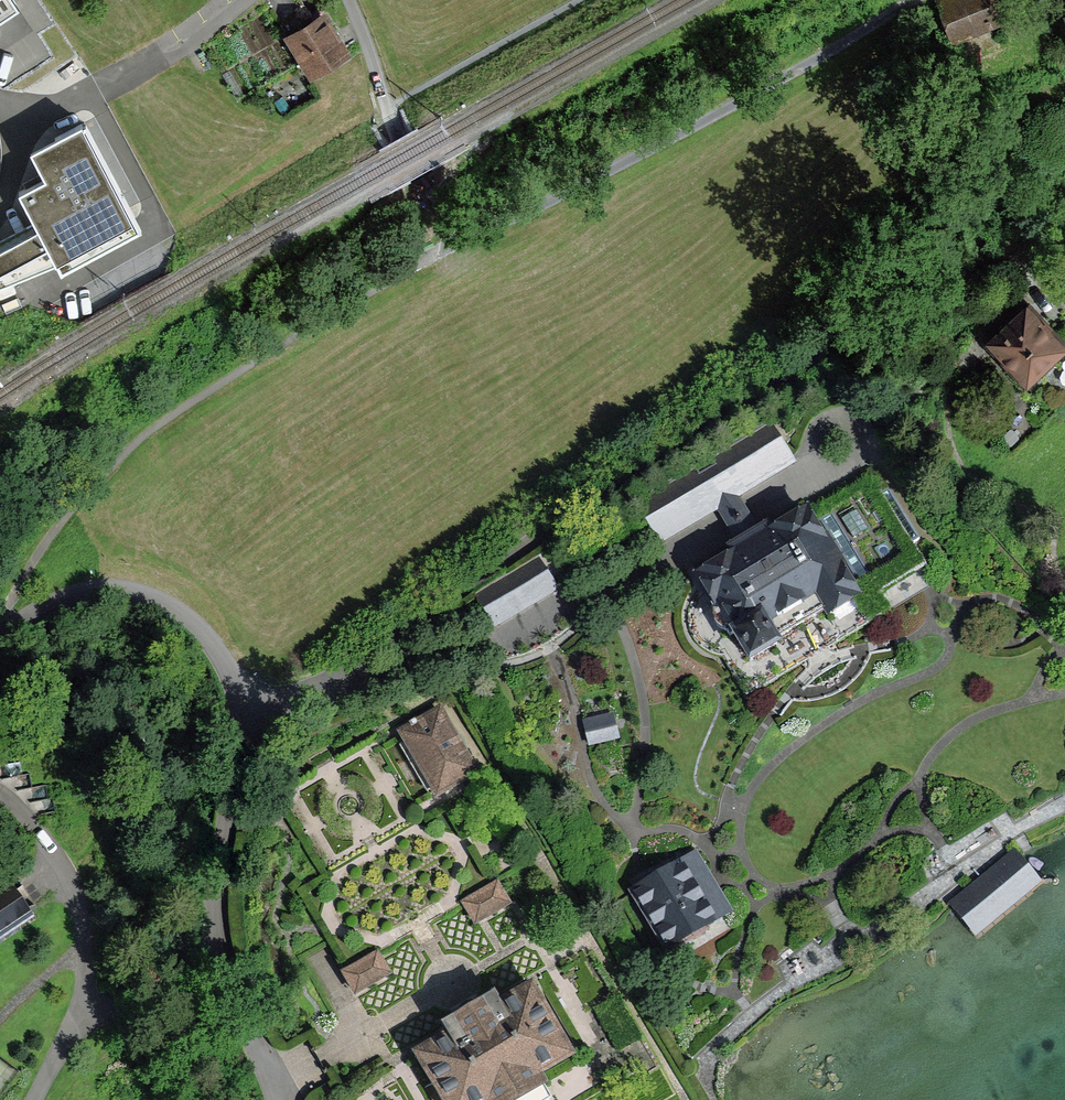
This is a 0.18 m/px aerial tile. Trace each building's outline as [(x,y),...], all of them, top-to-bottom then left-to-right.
[(6,0),(0,0),(0,13),(10,7),(6,0)] [(996,0),(932,0),(930,1),(944,40),(1003,17),(996,0)] [(1054,17),(1064,45),(1064,13),(1054,17)] [(323,15),(289,35),(312,72),(346,52),(323,15)] [(17,188),(32,216),(0,234),(0,283),(56,259),(61,269),(141,225),(82,118),(30,147),(44,173),(17,188)] [(1031,304),(988,342),(1030,390),(1064,359),(1064,341),(1031,304)] [(646,515),(782,435),(775,424),(639,504),(646,515)] [(848,597),(804,521),(698,582),(742,658),(848,597)] [(493,625),(562,595),(546,559),(477,590),(493,625)] [(434,802),(481,776),(443,707),(396,733),(434,802)] [(590,742),(619,739),(616,714),(587,718),(590,742)] [(1047,884),(1017,848),(949,903),(979,939),(1047,884)] [(722,929),(687,865),(637,892),(672,956),(722,929)] [(473,922),(513,906),(502,880),(463,896),(473,922)] [(11,881),(0,888),(0,943),(36,920),(11,881)] [(343,971),(359,994),(394,971),(378,948),(343,971)] [(538,981),(502,1002),(496,991),(439,1025),(444,1034),(412,1053),(440,1099),(527,1099),(554,1084),(550,1077),(584,1056),(538,981)]
